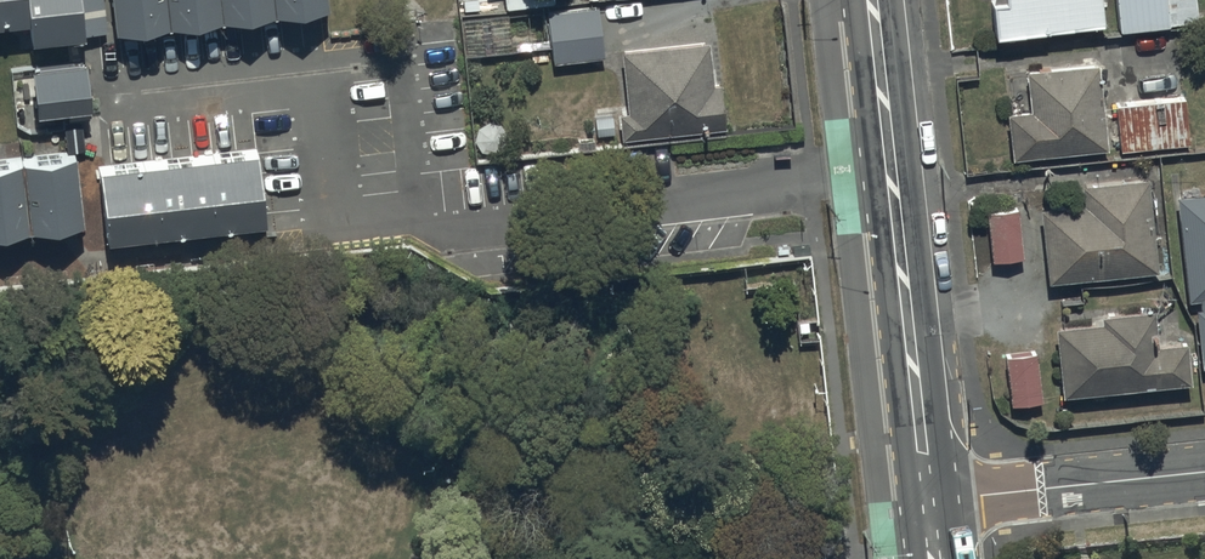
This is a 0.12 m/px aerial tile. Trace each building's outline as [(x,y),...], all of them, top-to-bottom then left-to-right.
[(328,0),(0,0),(0,21),(29,17),(31,38),(329,4),(328,0)] [(995,29),(1102,19),(1101,0),(992,0),(995,29)] [(1119,26),(1197,17),(1195,0),(1116,0),(1119,26)] [(597,3),(547,8),(553,59),(603,53),(597,3)] [(713,80),(709,37),(620,46),(626,108),(620,108),(622,134),(725,125),(720,79),(713,80)] [(92,100),(88,58),(34,63),(38,105),(92,100)] [(1104,144),(1096,58),(1026,65),(1030,105),(1007,107),(1011,154),(1104,144)] [(1184,92),(1116,100),(1121,147),(1189,140),(1184,92)] [(265,223),(257,148),(102,165),(100,165),(108,240),(265,223)] [(84,223),(78,155),(0,162),(0,231),(84,223)] [(1156,266),(1147,173),(1081,180),(1083,199),(1040,203),(1047,277),(1156,266)] [(1177,193),(1186,296),(1198,295),(1199,304),(1195,305),(1200,362),(1204,362),(1204,191),(1177,193)] [(1016,203),(985,207),(991,257),(1022,253),(1016,203)] [(1062,313),(1063,321),(1055,322),(1061,391),(1189,379),(1185,336),(1180,336),(1178,310),(1154,312),(1153,305),(1104,310),(1062,313)] [(1007,353),(1010,400),(1041,398),(1037,350),(1007,353)]
